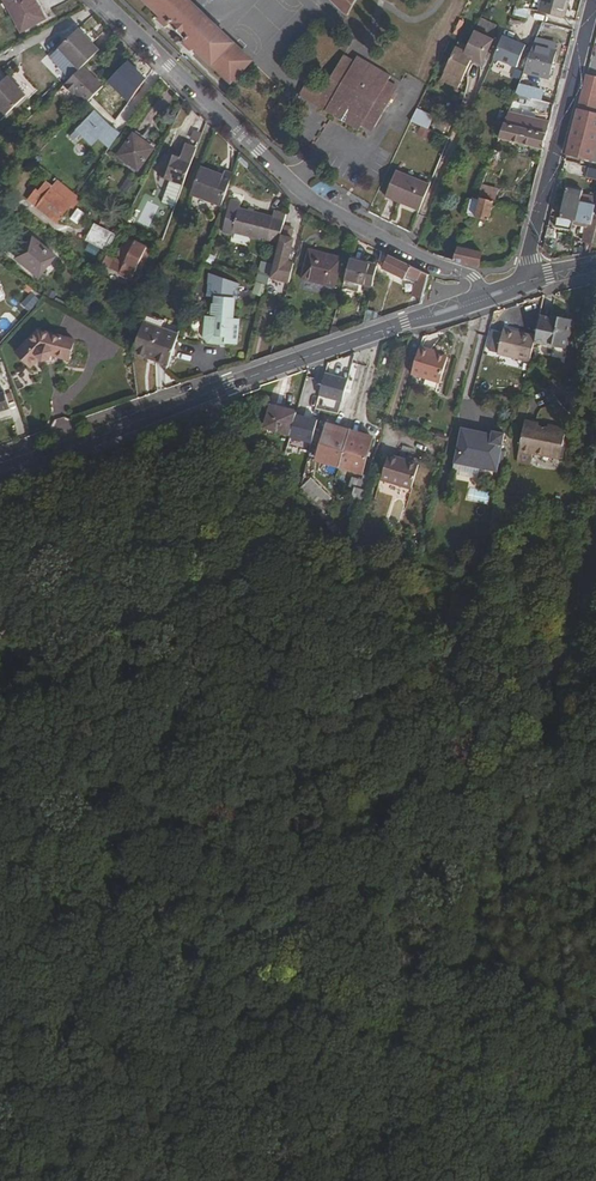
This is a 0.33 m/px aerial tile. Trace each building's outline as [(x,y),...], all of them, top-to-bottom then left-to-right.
[(43,0),(12,0),(26,27),(51,14),(43,0)] [(164,14),(162,16),(170,23),(172,21),(189,37),(187,39),(195,47),(197,46),(234,81),(255,59),(194,0),(150,0),(164,14)] [(339,2),(350,13),(357,0),(341,0),(339,2)] [(540,11),(566,17),(570,0),(542,0),(540,11)] [(517,6),(514,15),(528,19),(531,10),(517,6)] [(81,28),(79,30),(92,44),(95,42),(81,28)] [(62,48),(82,69),(86,65),(102,49),(95,42),(92,44),(79,30),(62,48)] [(467,49),(458,45),(446,69),(464,78),(465,74),(473,58),(482,63),(494,38),(477,30),(467,49)] [(525,46),(503,36),(494,58),(516,67),(525,46)] [(557,51),(534,45),(525,70),(551,77),(557,51)] [(347,54),(344,57),(355,64),(357,60),(347,54)] [(333,101),(327,110),(361,130),(363,125),(366,121),(376,127),(398,90),(388,84),(390,80),(394,74),(360,55),(357,60),(355,64),(344,57),(323,94),(323,95),(333,101)] [(473,58),(465,74),(469,76),(475,64),(480,66),(482,63),(473,58)] [(105,85),(86,65),(82,69),(69,82),(76,90),(79,87),(81,90),(90,100),(105,85)] [(567,151),(595,158),(595,112),(595,110),(595,74),(587,72),(567,151)] [(0,86),(0,103),(10,114),(29,96),(10,77),(0,86)] [(388,84),(398,90),(400,86),(390,80),(388,84)] [(518,89),(517,92),(530,95),(541,98),(543,90),(520,84),(518,89)] [(303,96),(327,110),(333,101),(323,95),(323,94),(310,86),(303,96)] [(530,95),(517,92),(510,110),(524,114),(530,95)] [(419,107),(413,119),(430,127),(435,115),(419,107)] [(520,125),(524,114),(510,110),(506,121),(520,125)] [(93,144),(111,126),(96,111),(71,135),(76,139),(82,133),(93,144)] [(520,125),(506,121),(501,136),(544,147),(551,121),(524,114),(520,125)] [(374,131),(376,127),(366,121),(363,125),(374,131)] [(150,135),(139,127),(120,153),(141,168),(156,146),(147,139),(150,135)] [(159,142),(150,135),(147,139),(156,146),(159,142)] [(177,207),(199,147),(189,144),(183,158),(169,152),(161,174),(172,179),(163,203),(167,205),(167,203),(177,207)] [(590,163),(587,174),(595,176),(595,164),(590,163)] [(203,166),(194,192),(221,202),(232,172),(226,170),(224,174),(203,166)] [(387,195),(420,209),(431,182),(397,169),(387,195)] [(130,193),(135,180),(127,176),(122,189),(130,193)] [(62,184),(44,206),(62,222),(77,204),(66,195),(70,190),(62,184)] [(595,206),(595,196),(583,193),(582,200),(566,197),(561,216),(559,215),(557,225),(572,228),(574,219),(592,223),(595,206)] [(496,199),(479,195),(472,212),(477,213),(477,215),(490,219),(496,199)] [(300,207),(291,199),(288,213),(285,225),(295,228),(300,207)] [(285,225),(288,213),(278,210),(277,214),(241,206),(235,233),(280,244),(285,225)] [(96,224),(88,239),(108,248),(114,234),(96,224)] [(295,228),(285,225),(280,244),(272,276),(285,279),(295,239),(293,238),(295,228)] [(150,246),(130,237),(115,267),(135,277),(142,261),(147,263),(150,256),(146,254),(150,246)] [(26,244),(18,255),(43,275),(58,255),(38,240),(32,248),(26,244)] [(460,245),(455,259),(480,265),(483,252),(460,245)] [(310,252),(302,280),(336,289),(343,260),(310,252)] [(430,273),(390,253),(384,265),(406,277),(408,273),(419,278),(414,294),(424,297),(430,273)] [(352,260),(347,280),(373,287),(379,266),(352,260)] [(244,300),(245,284),(214,274),(212,297),(221,298),(221,305),(218,305),(217,318),(212,317),(210,337),(215,343),(231,344),(232,343),(243,344),(245,321),(239,320),(241,300),(244,300)] [(269,292),(271,284),(260,281),(258,289),(269,292)] [(32,311),(41,297),(31,291),(22,305),(32,311)] [(542,314),(535,341),(568,348),(574,321),(572,318),(562,316),(559,318),(542,314)] [(180,337),(145,325),(135,350),(136,357),(157,365),(170,369),(180,337)] [(42,330),(19,352),(32,366),(41,358),(44,360),(52,358),(52,355),(69,361),(76,343),(42,330)] [(497,352),(530,360),(535,341),(536,335),(518,331),(517,334),(503,331),(502,333),(497,352)] [(490,350),(497,352),(502,333),(495,332),(490,350)] [(433,348),(421,345),(413,373),(441,382),(449,355),(438,352),(433,350),(433,348)] [(349,381),(326,375),(320,398),(343,404),(349,381)] [(318,407),(321,379),(306,377),(303,405),(318,407)] [(11,406),(6,389),(0,391),(0,409),(11,406)] [(290,431),(296,410),(270,403),(264,425),(290,431)] [(315,422),(297,418),(291,441),(309,446),(315,422)] [(540,423),(526,420),(517,460),(529,463),(532,452),(559,458),(566,429),(548,425),(547,428),(539,426),(540,423)] [(329,425),(319,460),(364,473),(374,437),(329,425)] [(497,471),(506,432),(494,429),(493,433),(464,426),(456,462),(497,471)] [(401,458),(420,464),(421,458),(402,453),(401,458)] [(390,455),(383,479),(413,487),(420,464),(401,458),(390,455)] [(333,495),(314,477),(306,486),(325,504),(333,495)] [(363,500),(368,483),(354,479),(353,485),(357,489),(355,498),(363,500)]
